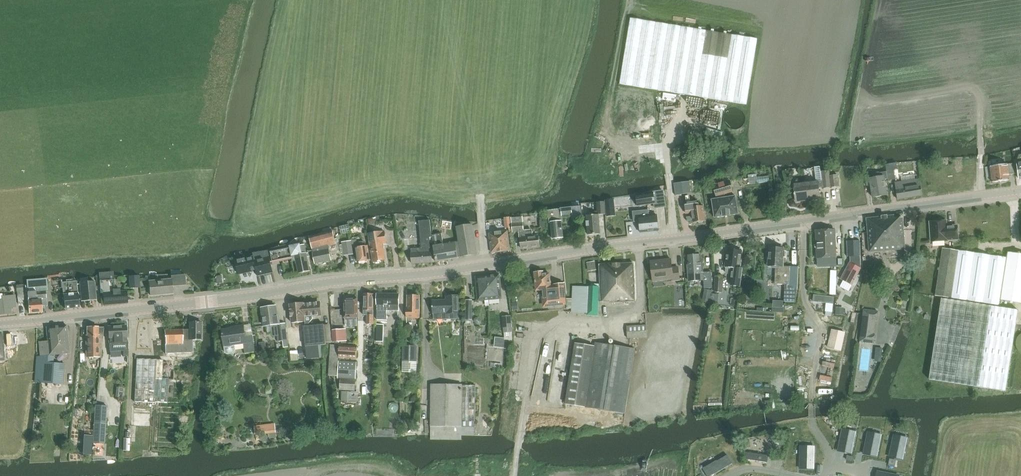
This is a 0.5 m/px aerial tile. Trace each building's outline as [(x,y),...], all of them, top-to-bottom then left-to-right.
[(620,84),(746,105),(757,39),(631,18),(620,84)] [(723,133),(707,128),(705,135),(721,139),(723,133)] [(888,180),(895,179),(894,169),(898,169),(896,162),(885,164),(887,171),(888,179),(888,180)] [(992,183),(1010,180),(1009,174),(1015,173),(1014,164),(985,168),(987,180),(992,180),(992,183)] [(839,186),(838,175),(830,176),(829,171),(821,172),(820,167),(814,168),(816,182),(794,184),(796,201),(820,198),(819,187),(822,187),(822,188),(839,186)] [(872,174),(865,175),(866,185),(871,184),(874,198),(888,195),(885,179),(888,179),(887,171),(880,173),(879,172),(872,173),(872,174)] [(898,199),(922,196),(920,180),(896,183),(898,199)] [(690,181),(674,183),(676,195),(691,193),(692,193),(690,181)] [(738,214),(735,196),(724,198),(724,195),(733,192),(729,181),(714,186),(717,197),(719,197),(719,199),(712,200),(715,217),(738,214)] [(667,190),(636,195),(637,206),(658,202),(659,207),(669,206),(668,201),(667,190)] [(687,203),(685,203),(686,214),(691,213),(691,216),(691,217),(693,217),(693,220),(693,222),(699,222),(700,223),(703,223),(704,221),(706,221),(704,206),(699,206),(699,201),(690,202),(687,203)] [(594,216),(598,215),(604,214),(603,202),(596,203),(597,212),(593,212),(594,216)] [(581,206),(572,208),(573,215),(573,219),(582,218),(581,206)] [(616,215),(615,207),(606,208),(607,216),(616,215)] [(551,223),(553,239),(564,238),(562,221),(563,221),(563,216),(573,215),(572,208),(548,210),(549,223),(551,223)] [(648,211),(634,212),(635,222),(640,221),(641,233),(659,231),(657,215),(649,216),(648,211)] [(600,234),(598,215),(594,216),(587,216),(589,235),(600,234)] [(893,216),(866,218),(867,221),(869,252),(906,249),(903,218),(893,218),(893,216)] [(523,231),(522,217),(511,218),(513,232),(519,231),(521,249),(539,247),(538,236),(532,236),(532,230),(523,231)] [(958,224),(947,225),(947,220),(929,221),(931,243),(949,242),(948,240),(959,240),(958,224)] [(437,262),(448,261),(458,259),(458,257),(476,255),(472,224),(457,227),(459,242),(443,245),(441,234),(434,235),(435,246),(434,246),(437,262)] [(432,227),(421,228),(422,241),(408,243),(411,264),(426,262),(426,260),(433,259),(431,236),(433,236),(432,227)] [(828,229),(815,230),(816,244),(815,245),(815,248),(816,249),(816,258),(817,258),(817,267),(837,266),(836,255),(835,233),(835,229),(831,229),(831,231),(828,231),(828,229)] [(332,231),(309,236),(316,265),(331,261),(328,247),(335,246),(332,231)] [(385,231),(368,234),(371,254),(372,253),(373,262),(386,260),(384,244),(387,244),(385,231)] [(509,251),(507,231),(489,233),(491,253),(509,251)] [(849,262),(840,279),(852,285),(861,268),(860,240),(847,241),(847,257),(850,256),(850,262),(849,262)] [(359,247),(356,247),(358,262),(370,260),(368,246),(365,246),(365,241),(358,242),(359,247)] [(298,274),(310,272),(304,245),(300,246),(300,245),(290,247),(290,248),(270,252),(272,263),(292,259),(292,261),(296,261),(298,274)] [(768,259),(768,263),(768,265),(769,267),(772,268),(774,267),(778,267),(777,284),(785,285),(784,301),(795,302),(796,289),(789,284),(790,266),(783,265),(784,260),(783,259),(784,249),(770,248),(769,259),(768,259)] [(728,249),(725,268),(727,268),(726,273),(733,273),(731,285),(741,286),(743,269),(740,269),(742,250),(728,249)] [(1002,281),(1003,282),(1004,275),(1006,259),(943,249),(935,296),(966,301),(980,303),(998,306),(1002,281)] [(1009,252),(1005,275),(1004,275),(1003,282),(1004,282),(1001,300),(1020,303),(1020,254),(1009,252)] [(712,288),(711,272),(703,273),(702,258),(698,258),(699,255),(688,256),(689,264),(687,264),(688,281),(703,280),(704,288),(712,288)] [(254,257),(236,261),(239,275),(254,272),(257,271),(258,276),(273,273),(270,258),(255,261),(254,257)] [(665,262),(651,263),(653,281),(673,279),(673,281),(679,280),(678,267),(672,268),(671,259),(664,260),(665,262)] [(567,298),(566,308),(572,309),(572,312),(586,313),(586,315),(598,316),(599,302),(610,302),(610,303),(636,302),(634,263),(599,265),(600,288),(573,286),(572,299),(567,298)] [(537,271),(534,272),(536,290),(544,290),(545,306),(565,305),(564,284),(553,284),(554,285),(551,285),(550,274),(544,274),(544,272),(541,270),(537,271)] [(115,289),(113,271),(99,273),(101,293),(103,293),(104,305),(127,304),(126,290),(118,291),(118,289),(115,289)] [(149,281),(150,296),(172,294),(172,287),(186,286),(185,275),(171,276),(171,280),(149,281)] [(478,301),(501,299),(499,275),(475,277),(478,301)] [(140,288),(139,276),(129,276),(130,288),(140,288)] [(715,276),(715,292),(722,292),(723,276),(715,276)] [(65,310),(79,308),(76,281),(62,282),(65,310)] [(82,301),(96,300),(94,282),(80,283),(82,301)] [(42,312),(41,306),(47,305),(46,291),(48,290),(47,283),(27,285),(29,313),(42,312)] [(11,313),(10,305),(15,305),(14,295),(2,297),(1,294),(0,294),(0,314),(11,313)] [(368,324),(373,324),(374,294),(364,294),(363,315),(368,315),(368,324)] [(377,294),(377,319),(388,319),(388,311),(399,311),(399,295),(377,294)] [(432,314),(460,313),(459,295),(446,296),(446,300),(432,300),(432,314)] [(711,295),(710,302),(718,303),(718,296),(711,295)] [(814,295),(813,302),(826,303),(825,311),(832,312),(834,297),(814,295)] [(406,317),(419,317),(419,296),(407,296),(407,309),(406,309),(406,317)] [(344,318),(358,317),(357,298),(343,298),(344,318)] [(979,305),(980,303),(966,301),(966,303),(941,299),(927,379),(1004,392),(1017,311),(979,305)] [(903,300),(902,308),(908,309),(910,301),(903,300)] [(312,317),(321,316),(320,304),(311,305),(311,303),(290,304),(292,323),(307,321),(309,325),(313,320),(312,317)] [(275,306),(262,308),(264,327),(272,326),(274,336),(277,336),(278,342),(283,341),(284,348),(289,347),(288,341),(286,327),(286,324),(279,325),(278,316),(276,316),(275,306)] [(864,309),(863,318),(875,319),(877,320),(878,310),(864,309)] [(329,310),(330,323),(341,323),(341,310),(329,310)] [(513,332),(511,315),(503,316),(504,333),(513,332)] [(189,330),(165,331),(166,350),(176,350),(176,354),(184,354),(184,355),(195,354),(194,341),(203,341),(202,322),(189,322),(189,330)] [(377,324),(376,342),(384,343),(385,325),(377,324)] [(64,364),(54,363),(54,354),(69,353),(66,325),(46,327),(48,341),(40,342),(41,355),(37,356),(35,381),(62,384),(64,364)] [(306,347),(313,346),(321,345),(326,345),(324,325),(304,326),(306,347)] [(628,339),(647,337),(646,325),(626,327),(628,339)] [(128,349),(126,326),(108,327),(109,343),(121,342),(122,350),(128,349)] [(236,328),(222,330),(224,347),(225,352),(228,354),(234,353),(236,351),(235,346),(244,344),(246,353),(255,352),(253,335),(246,337),(245,326),(236,327),(236,328)] [(88,338),(87,338),(87,346),(88,346),(88,357),(101,357),(104,327),(98,327),(88,327),(88,338)] [(133,334),(132,354),(157,354),(157,346),(150,346),(150,336),(156,336),(156,329),(144,329),(144,334),(133,334)] [(333,330),(334,343),(342,343),(341,329),(333,330)] [(826,347),(841,350),(845,332),(830,329),(826,347)] [(861,332),(860,341),(874,343),(875,334),(874,334),(861,332)] [(576,343),(566,404),(622,413),(633,349),(593,343),(593,346),(576,343)] [(866,366),(867,345),(858,344),(857,365),(866,366)] [(313,346),(306,347),(307,359),(322,357),(321,345),(313,346)] [(329,376),(338,377),(339,362),(339,358),(339,346),(340,345),(331,345),(329,376)] [(403,345),(403,361),(416,362),(416,346),(403,345)] [(357,346),(339,346),(339,358),(357,358),(357,346)] [(137,358),(135,402),(167,404),(168,379),(163,379),(164,360),(137,358)] [(338,378),(341,378),(356,379),(356,363),(339,362),(338,377),(338,378)] [(414,375),(415,364),(400,363),(400,374),(414,375)] [(355,391),(356,379),(341,378),(340,390),(355,391)] [(462,427),(462,385),(431,384),(430,426),(431,426),(462,427)] [(476,385),(462,385),(462,427),(431,426),(431,435),(431,440),(462,440),(462,436),(475,436),(476,385)] [(341,401),(358,402),(359,392),(342,392),(341,401)] [(92,443),(92,455),(103,456),(104,444),(107,406),(95,405),(93,437),(92,443)] [(256,435),(277,433),(275,423),(254,426),(256,435)] [(842,431),(838,451),(852,454),(856,434),(842,431)] [(868,434),(864,454),(878,457),(882,437),(868,434)] [(84,446),(83,454),(92,455),(92,443),(93,437),(85,436),(84,446)] [(893,437),(889,457),(903,460),(908,440),(893,437)] [(800,448),(800,469),(814,469),(815,449),(800,448)] [(746,452),(745,459),(767,462),(768,456),(746,452)] [(705,469),(709,475),(710,475),(732,463),(727,455),(717,461),(717,460),(716,460),(717,462),(705,469)]
